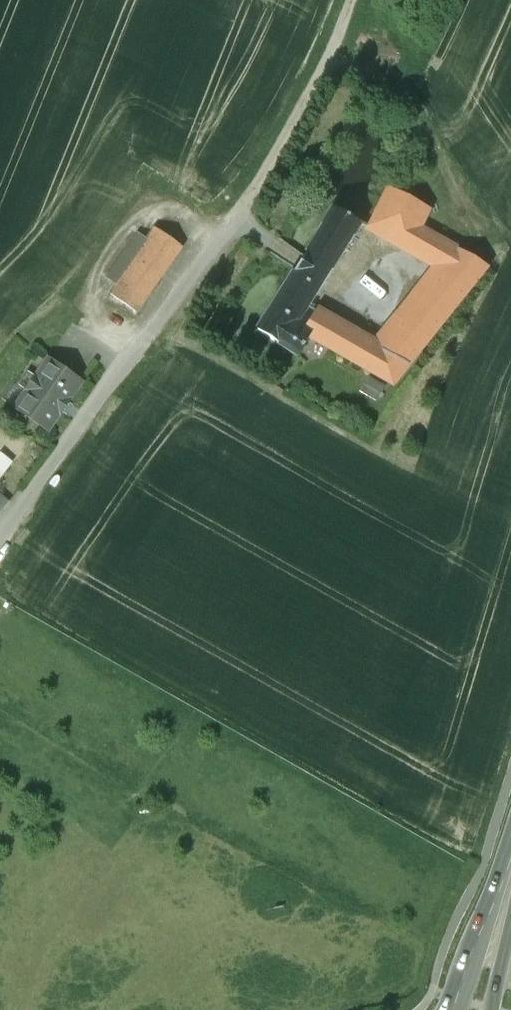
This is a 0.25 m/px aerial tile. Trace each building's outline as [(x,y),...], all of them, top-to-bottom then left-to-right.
[(387,187),(367,226),(443,270),(459,251),(418,228),(428,208),(387,187)] [(361,210),(352,203),(345,213),(354,219),(361,210)] [(336,206),(308,253),(305,252),(303,255),(327,271),(359,223),(354,219),(345,213),(340,209),(341,208),(336,206)] [(188,238),(162,221),(157,229),(182,246),(188,238)] [(156,228),(110,294),(136,312),(182,246),(157,229),(156,228)] [(443,270),(380,348),(408,364),(487,267),(459,251),(443,270)] [(327,271),(303,255),(292,273),(317,287),(327,271)] [(292,273),(257,330),(297,356),(308,336),(328,347),(340,326),(305,306),(317,287),(292,273)] [(380,348),(340,326),(328,347),(392,383),(408,364),(380,348)] [(47,358),(35,375),(34,374),(23,391),(24,392),(13,408),(47,431),(57,415),(59,415),(70,399),(69,398),(80,381),(47,358)] [(368,375),(359,388),(375,399),(383,386),(368,375)]
